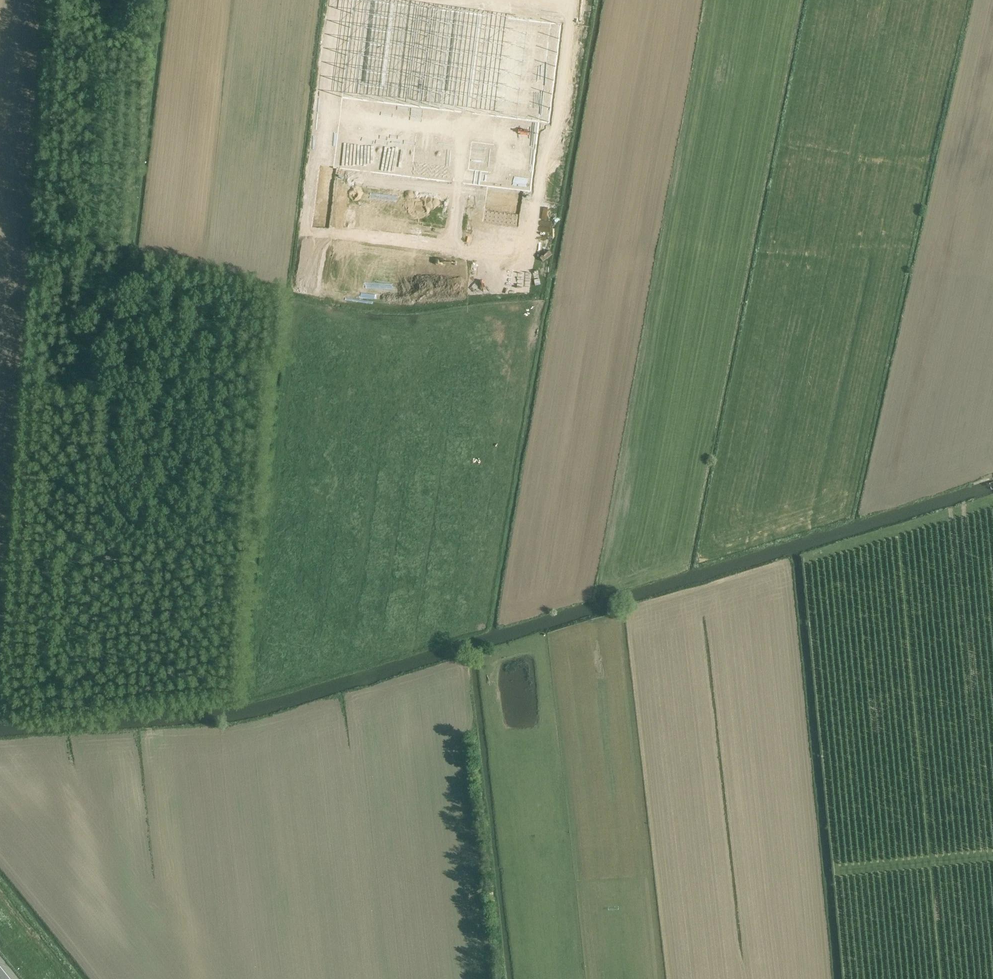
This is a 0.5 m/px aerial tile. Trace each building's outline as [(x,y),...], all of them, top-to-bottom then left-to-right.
[(367,0),(338,0),(309,208),(332,210),(338,170),(540,199),(548,129),(556,130),(570,27),(367,0)]
